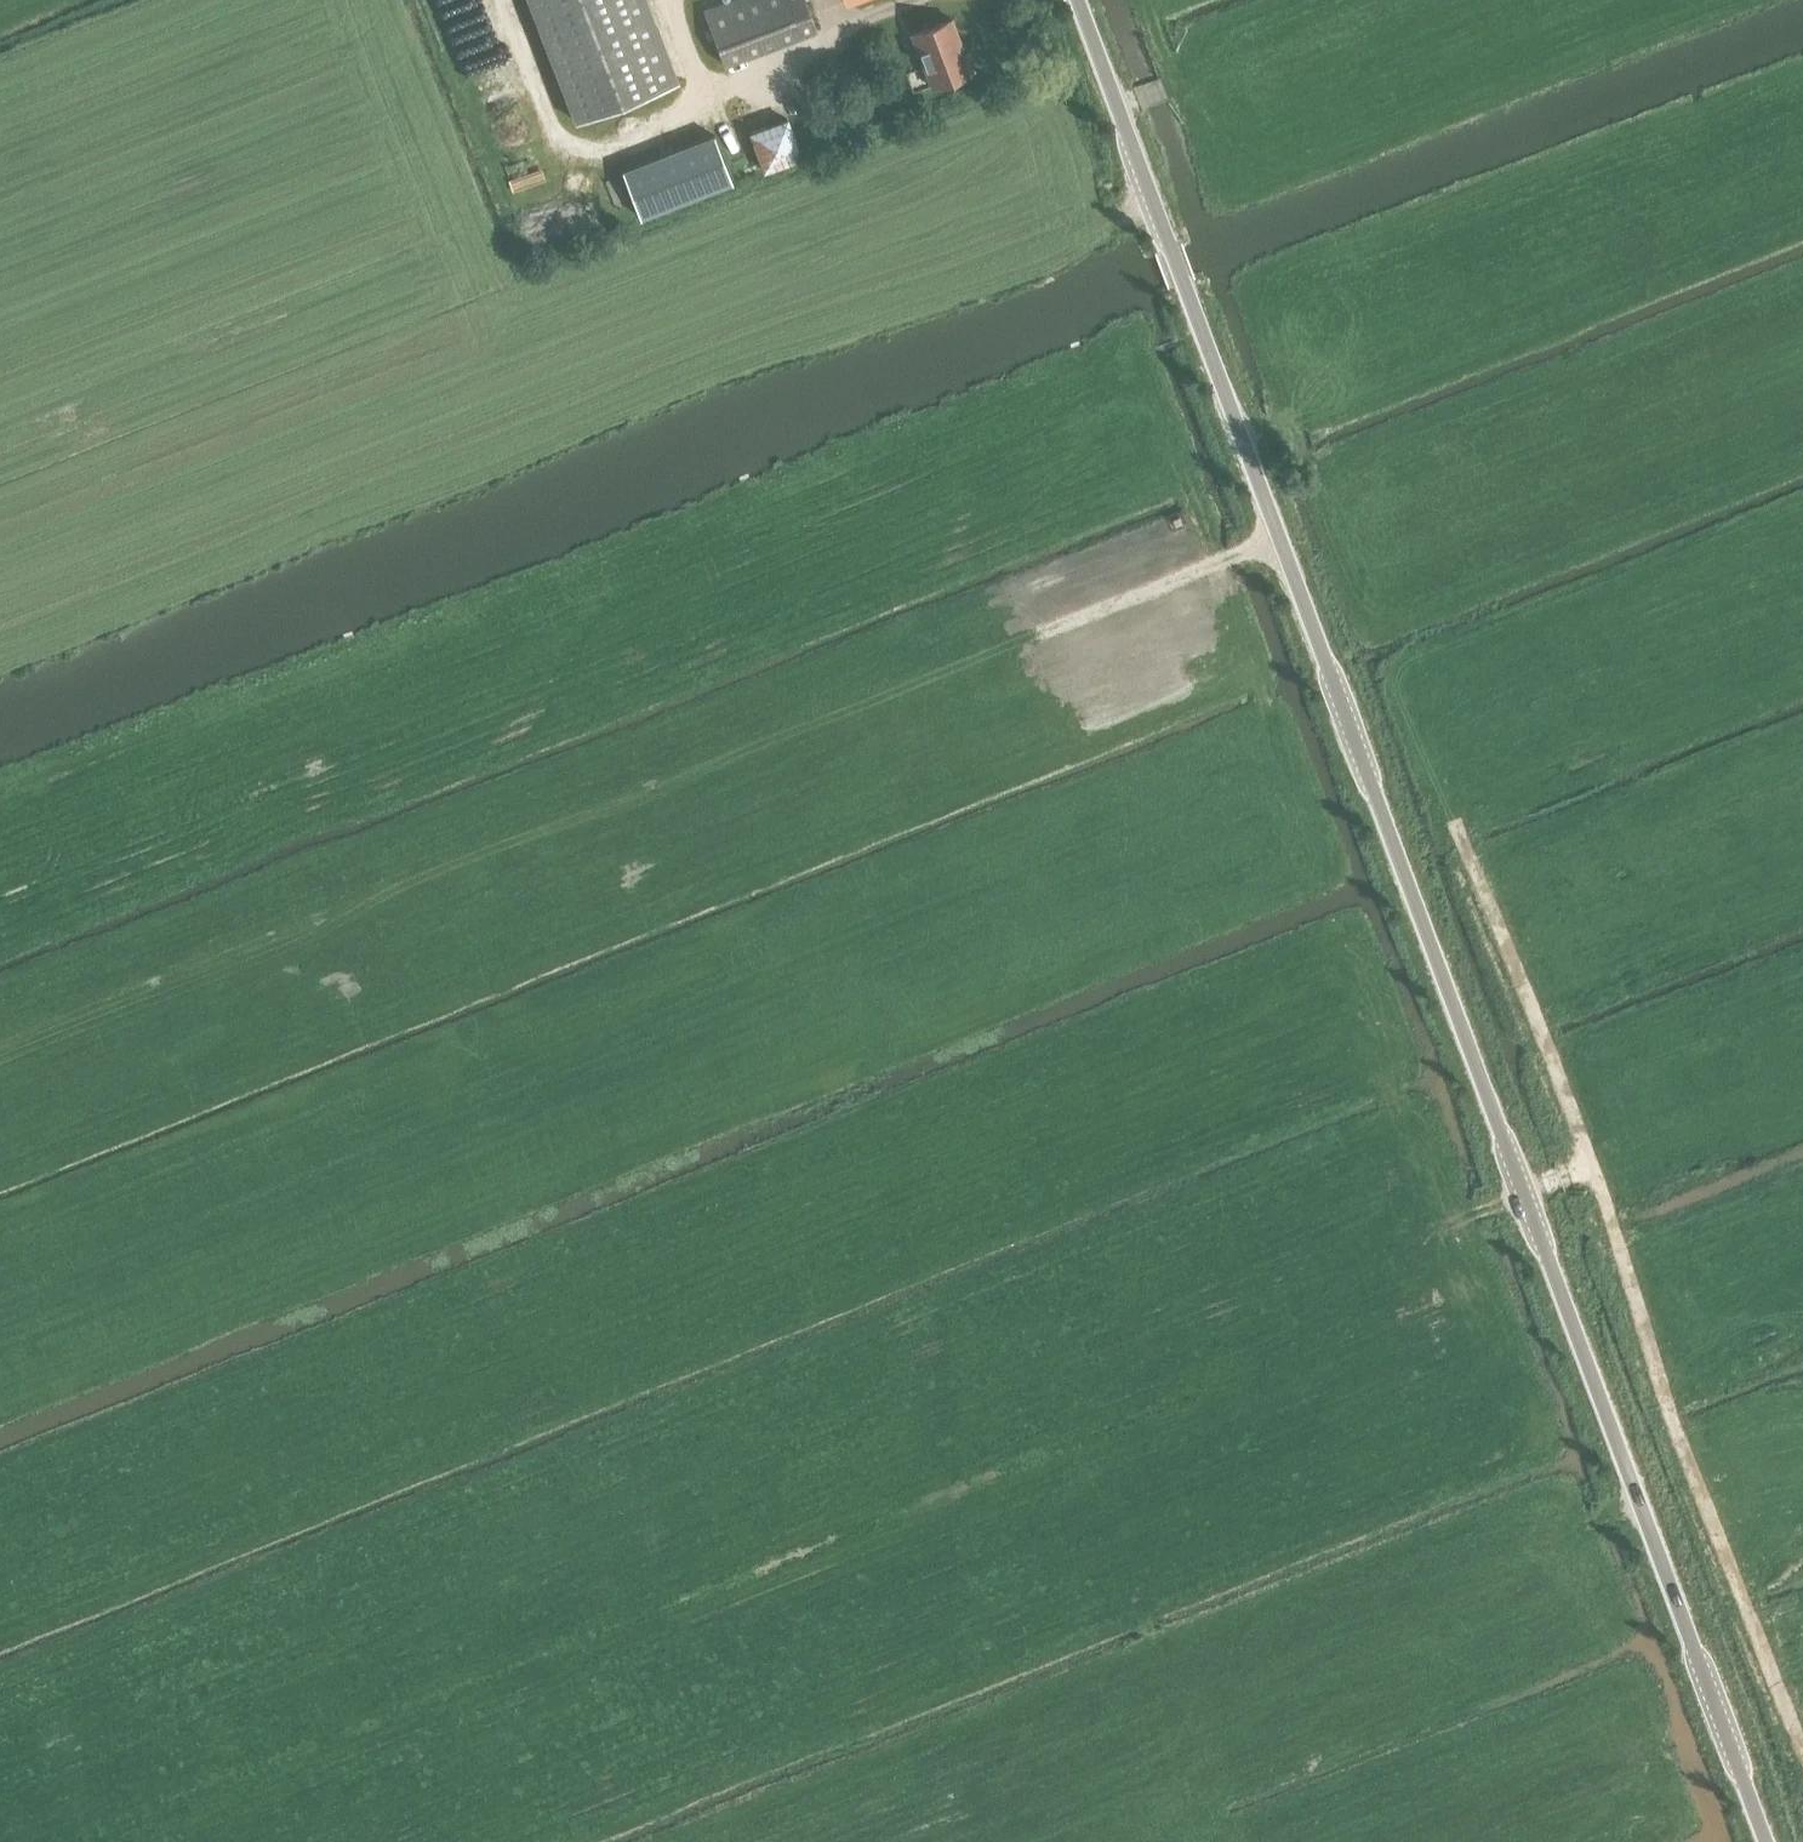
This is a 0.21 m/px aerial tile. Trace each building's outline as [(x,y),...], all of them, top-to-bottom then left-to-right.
[(543,37),(575,120),(650,92),(679,80),(648,0),(529,0),(543,37)] [(816,29),(805,0),(730,0),(704,10),(724,64),(816,29)] [(931,86),(971,71),(951,19),(911,34),(931,86)] [(783,119),(742,134),(757,174),(798,159),(783,119)]
